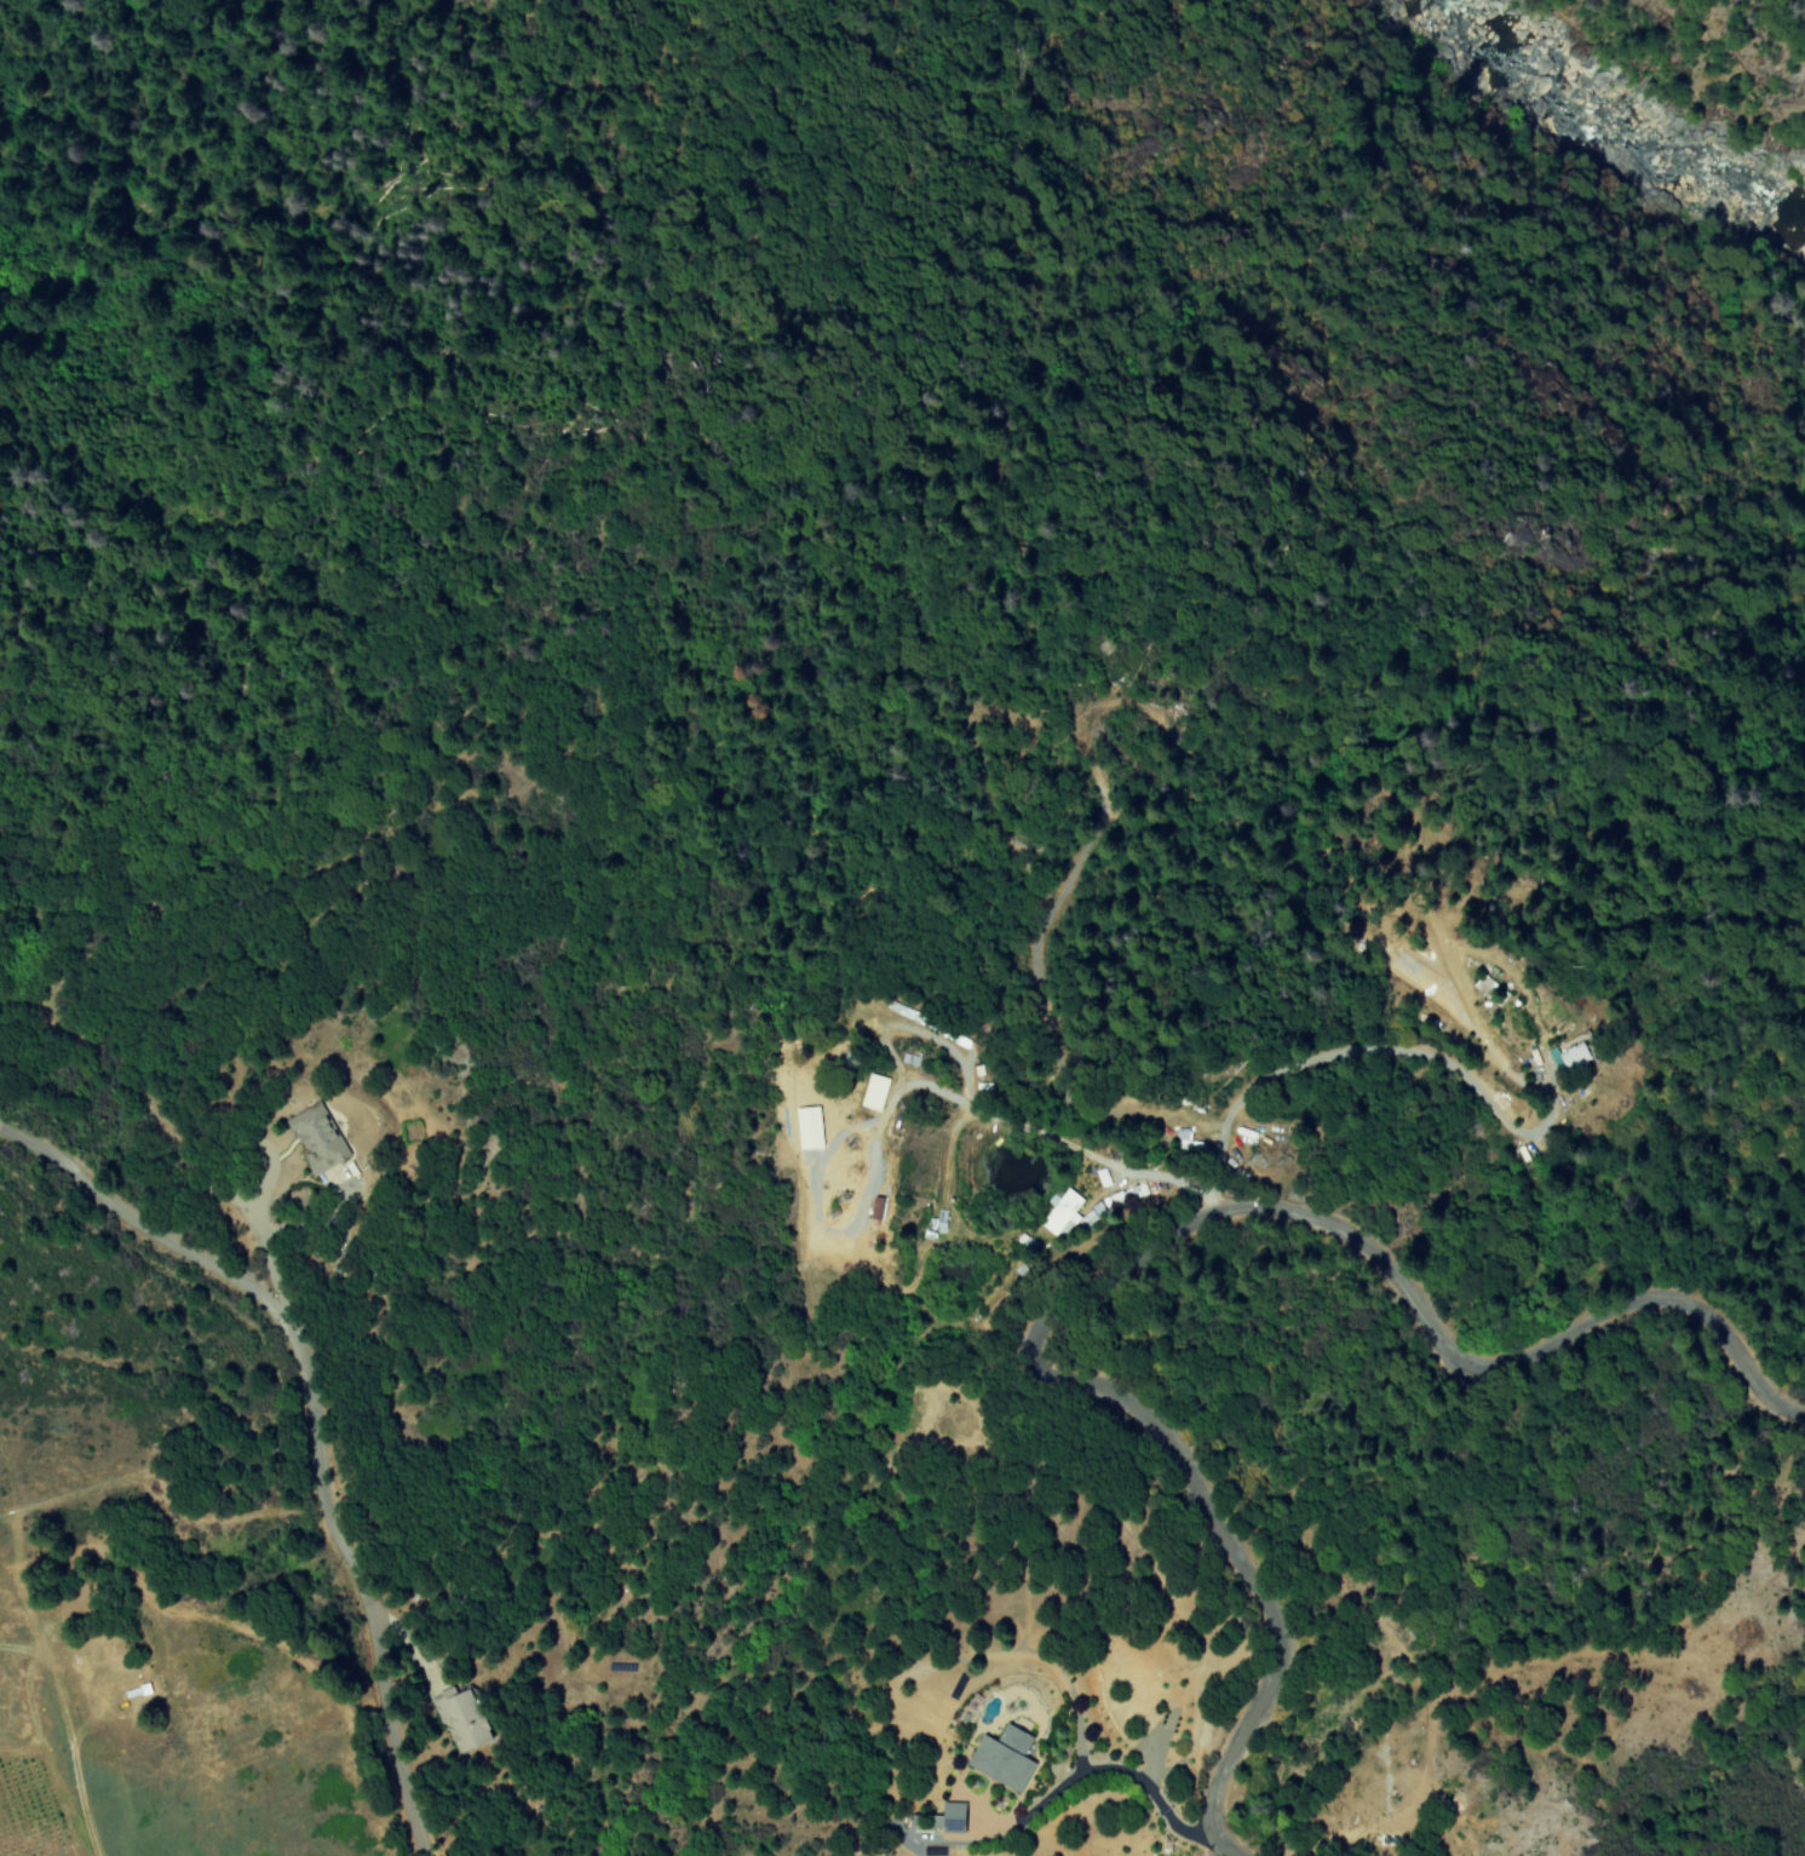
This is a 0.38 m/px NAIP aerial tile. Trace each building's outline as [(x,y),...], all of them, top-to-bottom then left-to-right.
[(1555,1074),(1589,1062),(1582,1042),(1548,1054),(1555,1074)] [(882,1111),(887,1077),(866,1074),(861,1108),(882,1111)] [(287,1126),(312,1176),(348,1158),(332,1126),(329,1128),(320,1109),(287,1126)] [(317,1176),(326,1192),(358,1174),(348,1157),(317,1176)] [(1056,1196),(1037,1222),(1062,1240),(1078,1217),(1073,1213),(1083,1199),(1067,1188),(1059,1198),(1056,1196)] [(469,1688),(456,1693),(453,1686),(436,1693),(462,1751),(491,1737),(469,1688)] [(965,1766),(1019,1792),(1033,1762),(1022,1757),(1031,1736),(1003,1723),(995,1741),(980,1734),(965,1766)] [(963,1832),(963,1803),(941,1802),(940,1832),(963,1832)]
